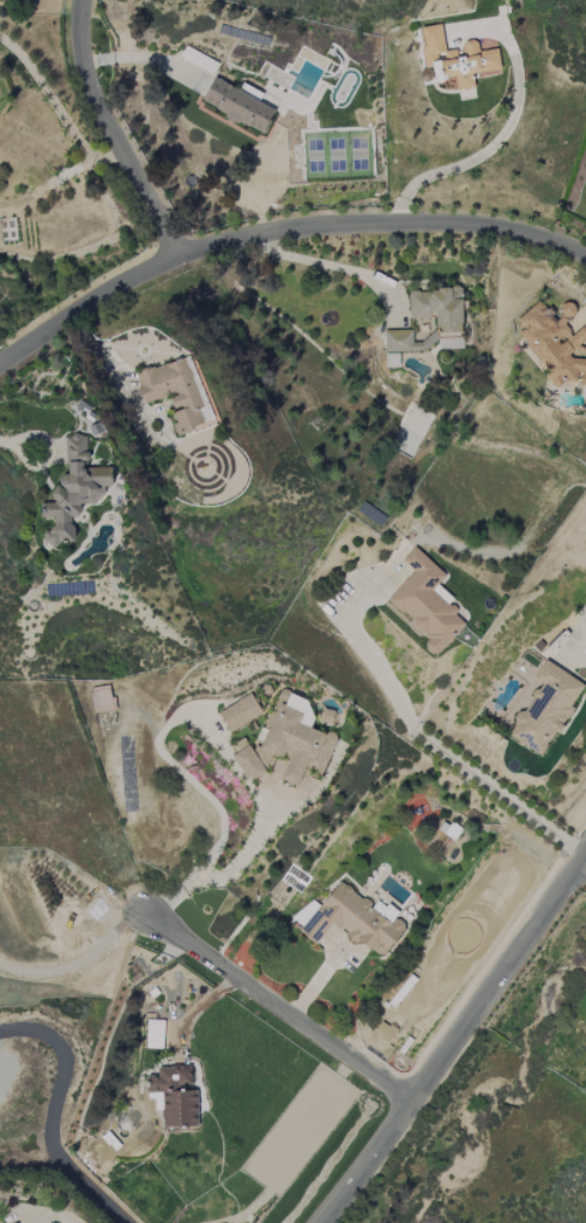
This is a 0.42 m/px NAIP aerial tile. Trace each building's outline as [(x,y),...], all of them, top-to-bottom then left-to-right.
[(419,28),(425,69),(432,68),(434,82),(455,79),(456,91),(475,88),(474,78),(500,75),(497,49),(478,51),(476,40),(461,42),(463,56),(456,57),(455,50),(444,51),(441,25),(419,28)] [(240,90),(212,78),(201,105),(264,132),(274,109),(258,102),(262,93),(243,85),(240,90)] [(409,319),(434,318),(435,334),(462,333),(461,288),(408,290),(409,319)] [(522,327),(519,336),(547,371),(545,377),(553,386),(559,387),(563,377),(575,382),(579,387),(585,390),(585,359),(564,358),(585,340),(585,323),(572,334),(563,323),(574,315),(574,304),(562,304),(556,317),(548,308),(537,303),(516,320),(522,327)] [(412,330),(384,330),(384,352),(420,351),(420,343),(412,343),(412,330)] [(145,404),(169,396),(174,411),(170,412),(177,434),(210,423),(189,356),(135,373),(145,404)] [(73,517),(82,516),(81,503),(105,501),(104,487),(112,487),(111,467),(87,468),(85,435),(65,436),(67,475),(53,475),(55,503),(40,503),(41,518),(53,517),(54,529),(45,530),(46,543),(74,542),(73,517)] [(465,624),(453,614),(459,607),(436,586),(446,575),(414,547),(402,561),(413,571),(387,600),(428,637),(422,645),(435,657),(465,624)] [(585,686),(545,661),(533,679),(541,684),(508,736),(541,757),(585,686)] [(249,783),(262,775),(264,770),(272,765),(274,760),(283,755),(287,746),(291,752),(279,779),(297,787),(306,766),(321,773),(337,740),(331,730),(325,735),(310,728),(315,717),(304,699),(282,689),(258,742),(260,744),(251,750),(243,738),(238,741),(232,755),(249,783)] [(228,730),(262,716),(253,695),(219,710),(228,730)] [(380,960),(406,926),(395,918),(398,914),(378,899),(373,906),(340,881),(320,906),(309,898),(291,922),(317,942),(332,923),(380,960)] [(163,1049),(163,1021),(147,1020),(146,1048),(163,1049)] [(197,1127),(196,1088),(191,1088),(191,1066),(157,1067),(158,1075),(147,1075),(147,1098),(155,1098),(155,1110),(161,1110),(161,1128),(197,1127)]
